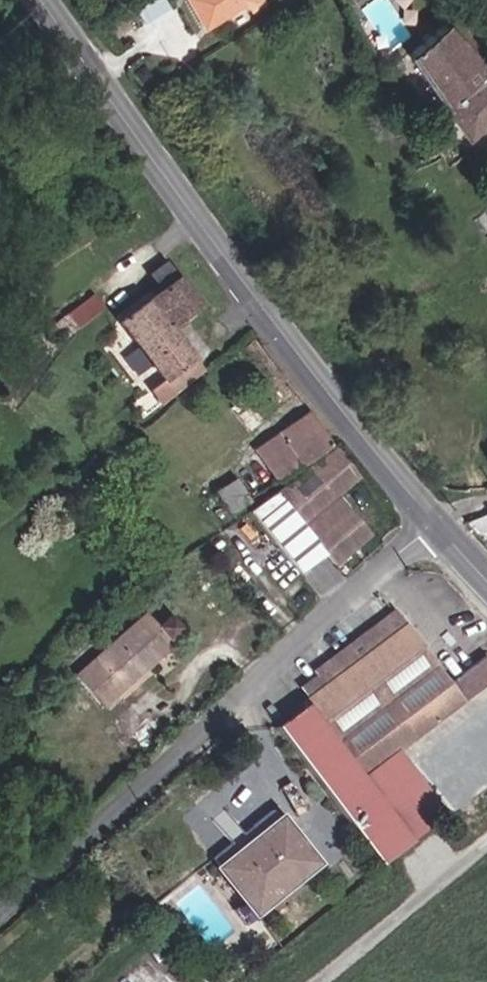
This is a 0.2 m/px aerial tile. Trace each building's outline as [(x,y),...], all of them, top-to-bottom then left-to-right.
[(195,36),(245,6),(242,0),(181,0),(178,2),(195,36)] [(443,11),(458,0),(435,0),(443,11)] [(451,11),(421,31),(427,41),(389,67),(446,149),(486,121),(486,60),(451,11)] [(160,270),(145,282),(159,301),(143,313),(162,337),(196,310),(178,285),(174,288),(160,270)] [(129,294),(139,306),(143,313),(159,301),(145,282),(129,294)] [(49,331),(58,342),(103,310),(95,298),(49,331)] [(171,381),(154,395),(162,405),(204,371),(175,333),(165,340),(162,337),(143,313),(139,306),(121,320),(163,372),(171,381)] [(146,386),(154,395),(171,381),(163,372),(146,386)] [(275,493),(331,453),(305,418),(278,440),(252,461),(275,493)] [(335,451),(331,453),(254,515),(306,576),(327,559),(336,569),(368,541),(338,502),(359,486),(335,451)] [(226,490),(207,506),(222,526),(242,510),(226,490)] [(137,624),(76,680),(102,709),(164,652),(160,649),(172,637),(161,625),(148,636),(137,624)] [(308,696),(322,712),(395,645),(383,633),(308,696)] [(395,645),(322,712),(299,733),(302,736),(285,750),(301,771),(414,667),(395,645)] [(461,712),(486,689),(486,672),(480,663),(445,693),(461,712)] [(414,667),(301,771),(342,827),(409,771),(414,767),(404,754),(452,713),(414,667)] [(414,767),(409,771),(446,814),(450,810),(414,767)] [(409,771),(342,827),(378,876),(410,849),(406,847),(446,814),(409,771)] [(217,874),(245,907),(306,856),(279,823),(217,874)] [(315,867),(306,856),(245,907),(253,918),(315,867)]
